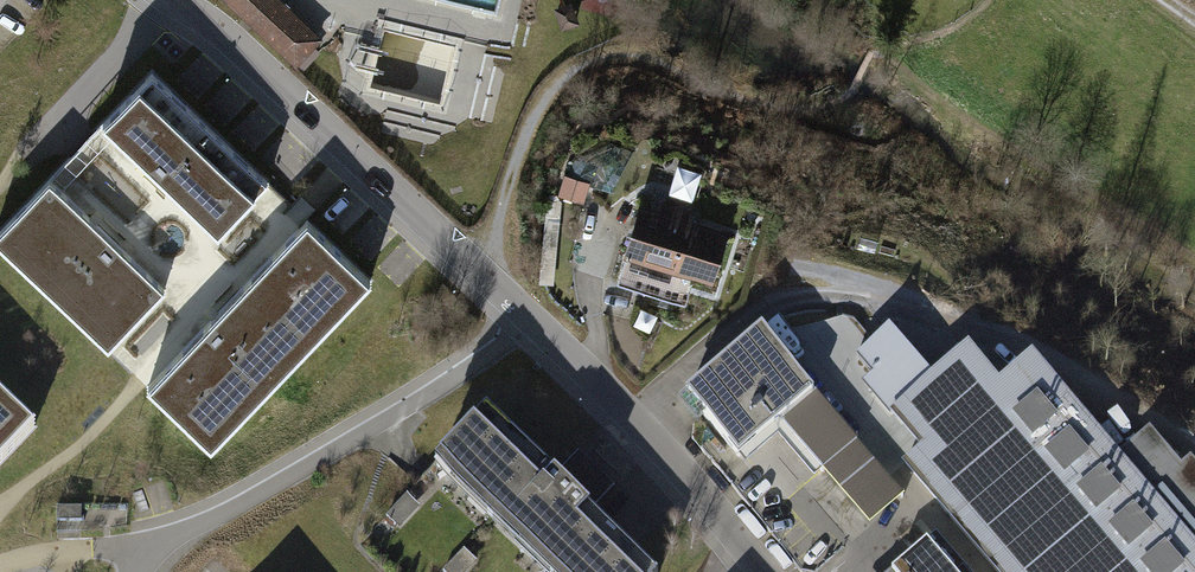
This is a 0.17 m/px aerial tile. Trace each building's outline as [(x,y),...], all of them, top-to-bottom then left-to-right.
[(290,66),(319,37),(281,0),(222,0),(290,66)] [(572,2),(553,9),(561,31),(579,25),(572,2)] [(269,184),(155,75),(107,125),(221,234),(269,184)] [(672,187),(695,191),(701,160),(677,156),(672,187)] [(52,183),(0,237),(0,245),(110,350),(166,292),(52,183)] [(708,281),(722,233),(643,208),(628,256),(708,281)] [(373,283),(311,224),(153,390),(215,449),(373,283)] [(898,499),(887,487),(756,336),(678,399),(733,457),(772,424),(864,529),(898,499)] [(1189,458),(1156,446),(1128,471),(1016,350),(986,378),(959,349),(884,417),(913,448),(891,468),(987,571),(1194,571),(1194,465),(1189,458)] [(0,395),(0,468),(37,430),(0,395)] [(545,571),(657,571),(491,411),(436,467),(450,480),(545,571)] [(450,480),(436,467),(386,518),(400,531),(450,480)] [(57,506),(57,521),(81,520),(81,506),(57,506)] [(893,571),(961,571),(932,539),(893,571)] [(463,554),(445,571),(469,571),(475,566),(463,554)]
